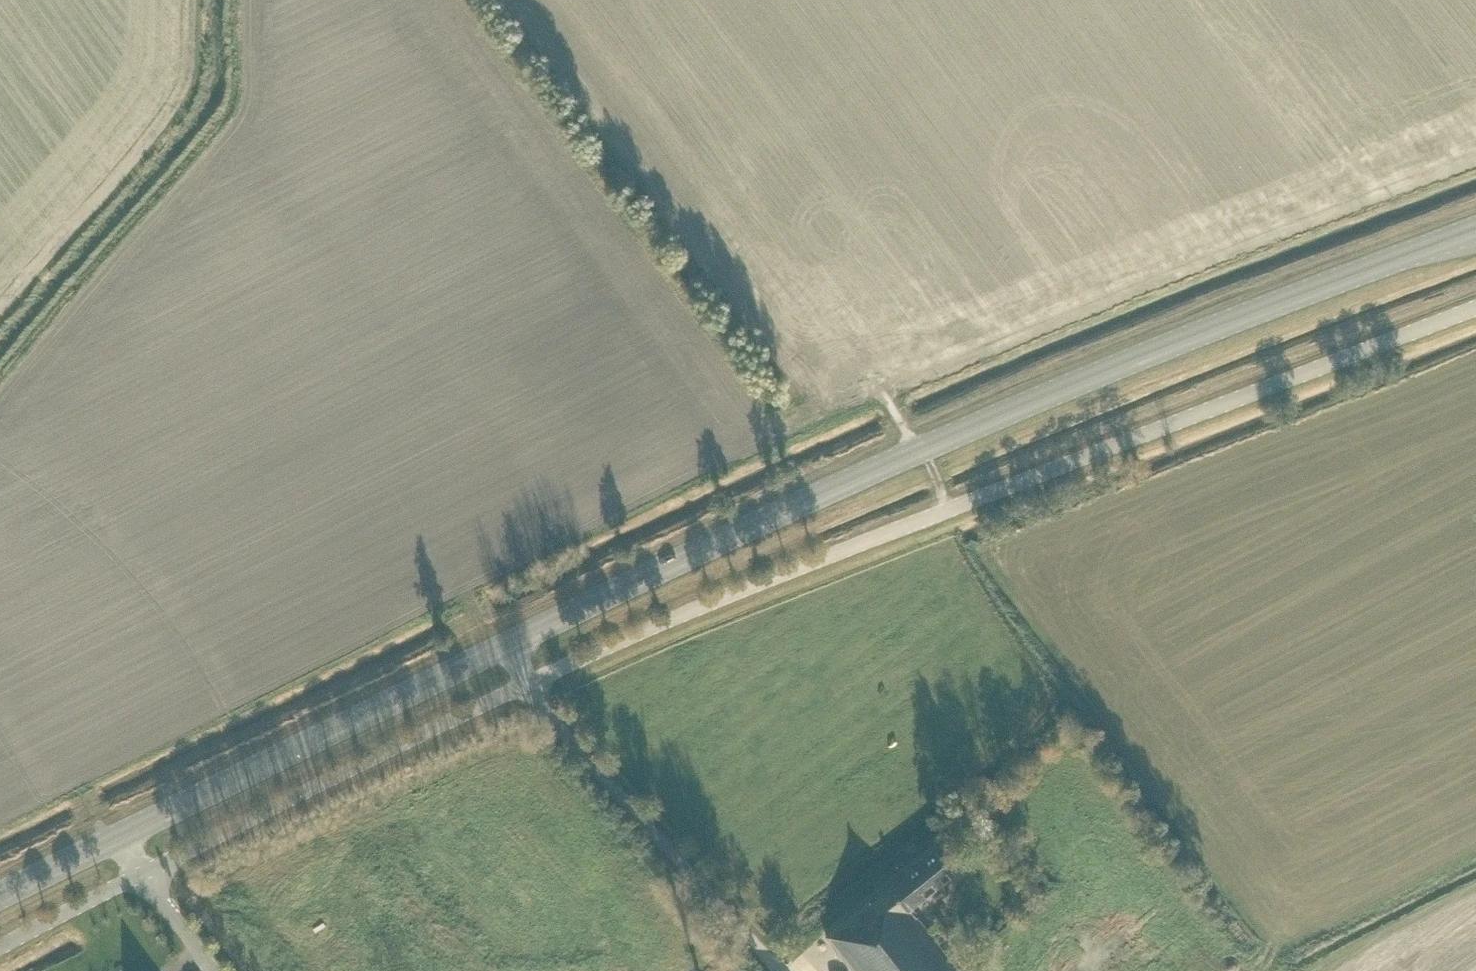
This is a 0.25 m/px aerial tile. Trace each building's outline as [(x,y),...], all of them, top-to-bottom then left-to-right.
[(910,909),(956,873),(936,850),(888,888),(889,889),(872,903),(870,901),(826,936),(854,970),(959,970),(910,909)]
